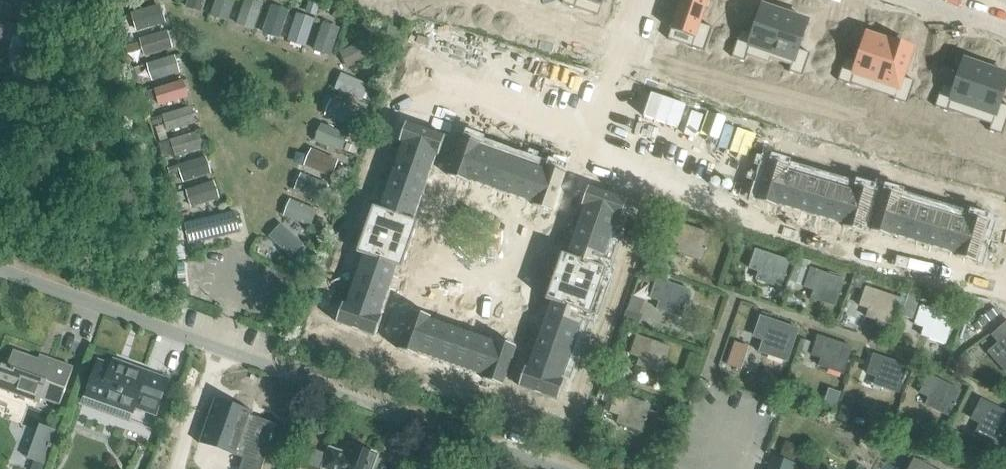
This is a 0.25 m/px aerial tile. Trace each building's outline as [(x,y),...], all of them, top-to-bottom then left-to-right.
[(16,8),(19,0),(0,0),(0,3),(16,8)] [(671,30),(694,38),(691,47),(704,52),(712,28),(700,24),(708,0),(681,0),(671,30)] [(741,30),(733,52),(746,57),(750,47),(771,54),(785,13),(763,6),(753,34),(741,30)] [(785,13),(771,54),(793,61),(789,72),(802,76),(810,53),(798,49),(808,21),(785,13)] [(323,24),(314,52),(332,58),(341,30),(323,24)] [(846,58),(838,80),(851,85),(855,75),(876,82),(890,41),(867,34),(858,62),(846,58)] [(890,41),(876,82),(897,89),(894,100),(907,104),(915,81),(903,77),(912,49),(890,41)] [(943,84),(935,107),(948,111),(952,101),(973,109),(987,68),(964,60),(955,88),(943,84)] [(973,109),(994,116),(991,126),(1004,131),(1005,125),(1005,106),(1000,104),(1005,86),(1005,74),(987,68),(973,109)] [(787,125),(791,113),(777,109),(773,121),(787,125)] [(477,119),(474,127),(484,131),(487,122),(477,119)] [(487,122),(484,131),(494,134),(497,126),(487,122)] [(383,124),(379,134),(388,137),(392,127),(383,124)] [(406,124),(400,142),(403,143),(436,155),(438,155),(445,137),(406,124)] [(511,130),(508,139),(518,143),(521,134),(511,130)] [(379,134),(375,144),(384,147),(388,137),(379,134)] [(521,134),(518,143),(528,146),(531,138),(521,134)] [(462,138),(448,176),(466,183),(467,181),(479,147),(480,144),(462,138)] [(784,139),(782,148),(792,151),(795,142),(784,139)] [(545,142),(542,151),(552,154),(555,146),(545,142)] [(795,142),(792,151),(802,154),(805,146),(795,142)] [(403,143),(397,160),(431,171),(436,155),(403,143)] [(555,146),(552,154),(562,158),(565,149),(555,146)] [(479,147),(467,181),(484,186),(496,153),(479,147)] [(819,150),(816,158),(827,161),(829,153),(819,150)] [(496,153),(484,186),(501,192),(512,159),(496,153)] [(829,153),(827,161),(837,164),(839,156),(829,153)] [(370,158),(367,168),(375,171),(379,161),(370,158)] [(512,159),(501,192),(517,198),(529,164),(512,159)] [(397,160),(391,176),(425,188),(431,171),(397,160)] [(853,160),(851,169),(861,172),(864,163),(853,160)] [(769,161),(758,200),(776,206),(777,204),(787,170),(788,167),(769,161)] [(864,163),(861,172),(871,175),(874,166),(864,163)] [(529,164),(517,198),(534,204),(546,170),(529,164)] [(367,168),(363,178),(371,181),(375,171),(367,168)] [(534,204),(533,206),(551,212),(565,174),(547,168),(546,170),(534,204)] [(787,170),(777,204),(794,209),(804,175),(787,170)] [(896,173),(893,181),(904,184),(906,176),(896,173)] [(804,175),(794,209),(811,214),(821,180),(804,175)] [(391,176),(385,193),(419,205),(425,188),(391,176)] [(906,176),(904,184),(914,188),(916,179),(906,176)] [(821,180),(811,214),(828,219),(838,185),(821,180)] [(930,183),(928,192),(938,195),(941,186),(930,183)] [(838,185),(828,219),(845,224),(855,190),(838,185)] [(941,186),(938,195),(948,198),(951,189),(941,186)] [(588,187),(582,205),(584,206),(617,218),(620,219),(626,201),(588,187)] [(845,224),(844,226),(863,231),(874,193),(856,187),(855,190),(845,224)] [(358,191),(355,202),(363,205),(366,194),(358,191)] [(882,191),(871,230),(889,235),(890,233),(900,199),(901,196),(882,191)] [(385,193),(380,210),(413,221),(419,205),(385,193)] [(965,193),(962,202),(973,205),(975,196),(965,193)] [(975,196),(973,205),(983,208),(985,200),(975,196)] [(290,199),(283,216),(310,228),(318,210),(290,199)] [(900,199),(890,233),(907,238),(917,204),(900,199)] [(355,202),(352,208),(361,211),(363,205),(355,202)] [(917,204),(907,238),(924,243),(934,209),(917,204)] [(370,206),(354,252),(363,255),(364,255),(397,267),(399,268),(415,222),(413,221),(380,210),(370,206)] [(584,206),(578,223),(611,235),(617,218),(584,206)] [(352,208),(350,214),(359,217),(361,211),(352,208)] [(934,209),(924,243),(941,248),(951,214),(934,209)] [(182,224),(188,244),(237,232),(232,212),(182,224)] [(637,213),(634,223),(642,226),(646,216),(637,213)] [(350,214),(348,220),(356,223),(359,217),(350,214)] [(951,214),(941,248),(957,253),(968,219),(951,214)] [(957,253),(957,255),(976,261),(987,222),(968,217),(968,219),(957,253)] [(676,253),(701,262),(711,234),(676,222),(669,242),(678,245),(676,253)] [(578,223),(572,239),(606,251),(611,235),(578,223)] [(634,223),(630,233),(639,236),(642,226),(634,223)] [(346,227),(344,234),(352,236),(354,230),(346,227)] [(344,234),(341,240),(350,243),(352,236),(344,234)] [(739,235),(734,249),(742,251),(746,238),(739,235)] [(572,239),(566,256),(600,267),(606,251),(572,239)] [(341,240),(339,246),(347,249),(350,243),(341,240)] [(662,262),(667,249),(653,244),(648,257),(662,262)] [(625,247),(622,257),(630,260),(634,250),(625,247)] [(755,280),(780,289),(790,261),(755,249),(749,269),(758,272),(755,280)] [(337,253),(333,263),(341,266),(345,256),(337,253)] [(363,255),(358,272),(391,284),(397,267),(364,255),(363,255)] [(564,255),(549,301),(550,301),(584,313),(594,316),(610,271),(600,267),(566,256),(564,255)] [(622,257),(618,267),(627,270),(630,260),(622,257)] [(808,262),(797,258),(791,277),(802,281),(808,262)] [(333,263),(330,273),(338,276),(341,266),(333,263)] [(654,271),(642,267),(637,281),(649,285),(654,271)] [(813,291),(810,299),(836,307),(845,280),(810,268),(803,288),(813,291)] [(358,272),(352,289),(385,300),(391,284),(358,272)] [(616,274),(614,280),(622,283),(624,277),(616,274)] [(861,289),(863,279),(854,276),(851,286),(861,289)] [(656,309),(682,318),(691,290),(657,278),(650,299),(659,302),(656,309)] [(614,280),(612,286),(620,289),(622,283),(614,280)] [(612,286),(609,293),(618,296),(620,289),(612,286)] [(325,287),(321,297),(330,300),(333,290),(325,287)] [(865,318),(891,327),(900,298),(865,287),(859,307),(868,310),(865,318)] [(352,289),(346,305),(380,317),(385,300),(352,289)] [(909,293),(901,316),(912,320),(920,297),(909,293)] [(321,297),(318,307),(326,310),(330,300),(321,297)] [(607,300),(605,306),(613,309),(615,303),(607,300)] [(550,301),(545,318),(578,330),(584,313),(550,301)] [(343,304),(337,322),(375,336),(382,317),(380,317),(346,305),(343,304)] [(923,328),(920,337),(945,345),(955,317),(920,305),(914,325),(923,328)] [(605,306),(602,312),(611,315),(613,309),(605,306)] [(412,311),(399,349),(417,355),(418,353),(430,319),(430,317),(412,311)] [(623,322),(639,328),(643,317),(626,311),(623,322)] [(602,312),(600,318),(609,321),(611,315),(602,312)] [(754,335),(763,339),(759,352),(787,362),(798,329),(760,316),(754,335)] [(545,318),(539,335),(572,346),(578,330),(545,318)] [(600,318),(597,328),(605,331),(609,321),(600,318)] [(430,319),(418,353),(435,359),(446,325),(430,319)] [(1005,371),(1005,324),(993,336),(1000,343),(990,353),(1005,371)] [(446,325),(435,359),(451,364),(463,331),(446,325)] [(463,331),(451,364),(468,370),(480,337),(463,331)] [(539,335),(533,352),(566,363),(572,346),(539,335)] [(639,359),(637,365),(636,366),(662,375),(672,347),(637,335),(630,355),(639,359)] [(818,366),(844,375),(847,365),(853,347),(827,339),(819,336),(812,357),(821,359),(819,365),(818,366)] [(480,337),(468,370),(485,376),(496,342),(480,337)] [(801,339),(797,351),(806,354),(810,342),(801,339)] [(485,376),(484,379),(502,385),(515,347),(497,340),(496,342),(485,376)] [(592,342),(589,352),(597,355),(601,345),(592,342)] [(734,343),(727,366),(741,370),(747,347),(734,343)] [(2,365),(0,370),(0,389),(39,403),(41,398),(60,405),(73,368),(53,361),(52,365),(13,351),(7,367),(2,365)] [(533,352),(527,368),(561,380),(566,363),(533,352)] [(589,352),(585,362),(594,365),(597,355),(589,352)] [(874,385),(899,393),(908,366),(883,358),(874,355),(867,376),(876,378),(874,385)] [(98,361),(95,368),(85,395),(101,401),(133,413),(135,407),(156,415),(168,380),(129,366),(127,372),(98,361)] [(608,363),(609,382),(624,381),(623,362),(608,363)] [(402,365),(399,374),(409,377),(412,369),(402,365)] [(525,368),(519,386),(557,399),(563,381),(561,380),(527,368),(525,368)] [(412,369),(409,377),(419,381),(422,372),(412,369)] [(925,405),(948,417),(962,391),(938,379),(929,374),(919,394),(928,399),(925,405)] [(580,376),(577,386),(585,389),(589,379),(580,376)] [(436,377),(433,386),(443,389),(446,380),(436,377)] [(446,380),(443,389),(453,393),(456,384),(446,380)] [(577,386),(573,396),(582,399),(585,389),(577,386)] [(470,389),(467,397),(477,401),(480,392),(470,389)] [(611,391),(604,411),(609,413),(619,416),(616,424),(641,433),(651,404),(617,393),(611,391)] [(480,392),(477,401),(487,404),(490,396),(480,392)] [(215,397),(199,443),(264,466),(278,424),(252,415),(253,411),(215,397)] [(982,401),(973,419),(982,423),(975,436),(1002,450),(1005,442),(1005,413),(982,401)] [(848,422),(853,409),(841,405),(837,418),(848,422)] [(27,459),(33,461),(31,468),(34,468),(42,468),(44,465),(57,431),(58,431),(63,419),(55,416),(51,428),(39,424),(27,459)] [(897,420),(894,428),(903,432),(907,424),(897,420)] [(961,435),(952,429),(947,438),(956,443),(961,435)] [(800,447),(785,441),(779,455),(794,461),(800,447)] [(300,468),(301,468),(373,468),(378,456),(349,446),(346,454),(330,448),(328,455),(307,447),(300,468)] [(794,464),(772,456),(767,468),(793,468),(794,464)] [(930,468),(914,461),(910,468),(930,468)]
